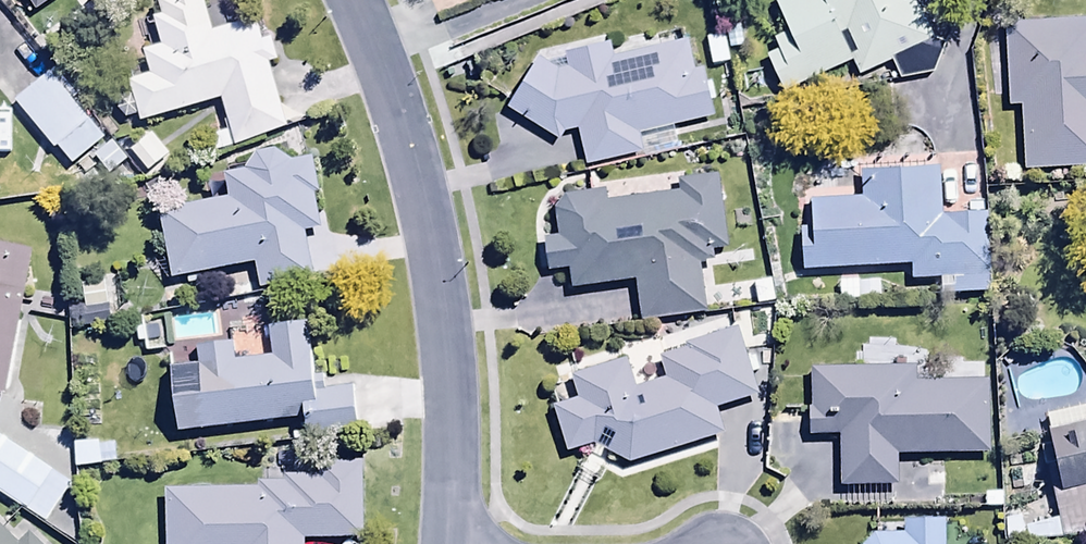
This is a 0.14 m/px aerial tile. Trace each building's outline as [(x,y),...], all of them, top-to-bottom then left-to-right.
[(36,15),(59,0),(26,0),(36,15)] [(223,105),(236,151),(290,136),(270,68),(279,65),(273,45),(264,48),(258,24),(215,37),(204,0),(167,0),(168,3),(161,5),(165,22),(157,24),(165,52),(145,57),(152,80),(133,86),(144,128),(223,105)] [(786,95),(853,65),(858,78),(894,62),(903,81),(935,76),(950,35),(933,0),(784,0),(776,4),(791,35),(776,43),(782,55),(770,61),(786,95)] [(1011,109),(1024,108),(1026,173),(1085,171),(1085,24),(1008,27),(1011,109)] [(731,67),(726,38),(708,41),(712,70),(731,67)] [(644,156),(639,138),(717,121),(706,71),(694,73),(688,44),(613,60),(611,49),(568,58),(571,69),(560,72),(542,63),(511,112),(558,143),(565,133),(580,133),(588,169),(644,156)] [(52,76),(16,106),(70,171),(106,140),(52,76)] [(171,159),(151,136),(128,157),(148,180),(171,159)] [(161,217),(174,286),(256,271),(260,295),(314,285),(306,236),(321,233),(315,200),(321,199),(314,162),(291,167),(280,156),(259,158),(247,176),(227,179),(231,207),(161,217)] [(801,205),(805,275),(913,271),(914,284),(942,283),(942,299),(992,296),(989,220),(942,222),(940,173),(863,176),(864,202),(801,205)] [(640,286),(643,327),(708,319),(702,267),(715,266),(714,256),(728,255),(720,180),(680,185),(681,195),(610,203),(609,193),(566,198),(556,213),(558,240),(547,240),(550,273),(573,271),(575,292),(640,286)] [(0,250),(0,400),(6,401),(33,256),(0,250)] [(80,279),(82,313),(117,310),(114,277),(80,279)] [(772,281),(753,284),(758,312),(777,308),(772,281)] [(881,284),(840,287),(841,309),(882,306),(881,284)] [(173,373),(179,438),(305,424),(307,446),(360,440),(355,393),(325,396),(323,379),(316,380),(310,327),(270,331),(273,361),(236,364),(234,346),(198,350),(200,370),(173,373)] [(597,450),(630,470),(727,439),(719,414),(760,401),(739,335),(735,336),(734,334),(686,350),(689,357),(662,366),(669,386),(638,395),(628,364),(574,381),(581,404),(556,412),(571,458),(597,450)] [(918,372),(812,372),(812,442),(842,442),(842,492),(899,492),(899,459),(992,459),(992,386),(918,387),(918,372)] [(1051,492),(1065,543),(1085,543),(1085,430),(1052,439),(1066,488),(1051,492)] [(50,530),(76,490),(0,442),(0,497),(50,530)] [(288,483),(288,488),(261,488),(262,493),(168,495),(169,543),(355,543),(365,543),(364,464),(319,465),(319,482),(288,483)] [(943,475),(909,484),(914,500),(948,491),(943,475)] [(0,528),(0,543),(16,543),(0,528)] [(946,530),(906,530),(906,541),(877,541),(874,543),(946,543),(946,530)] [(31,534),(22,543),(41,543),(31,534)]
